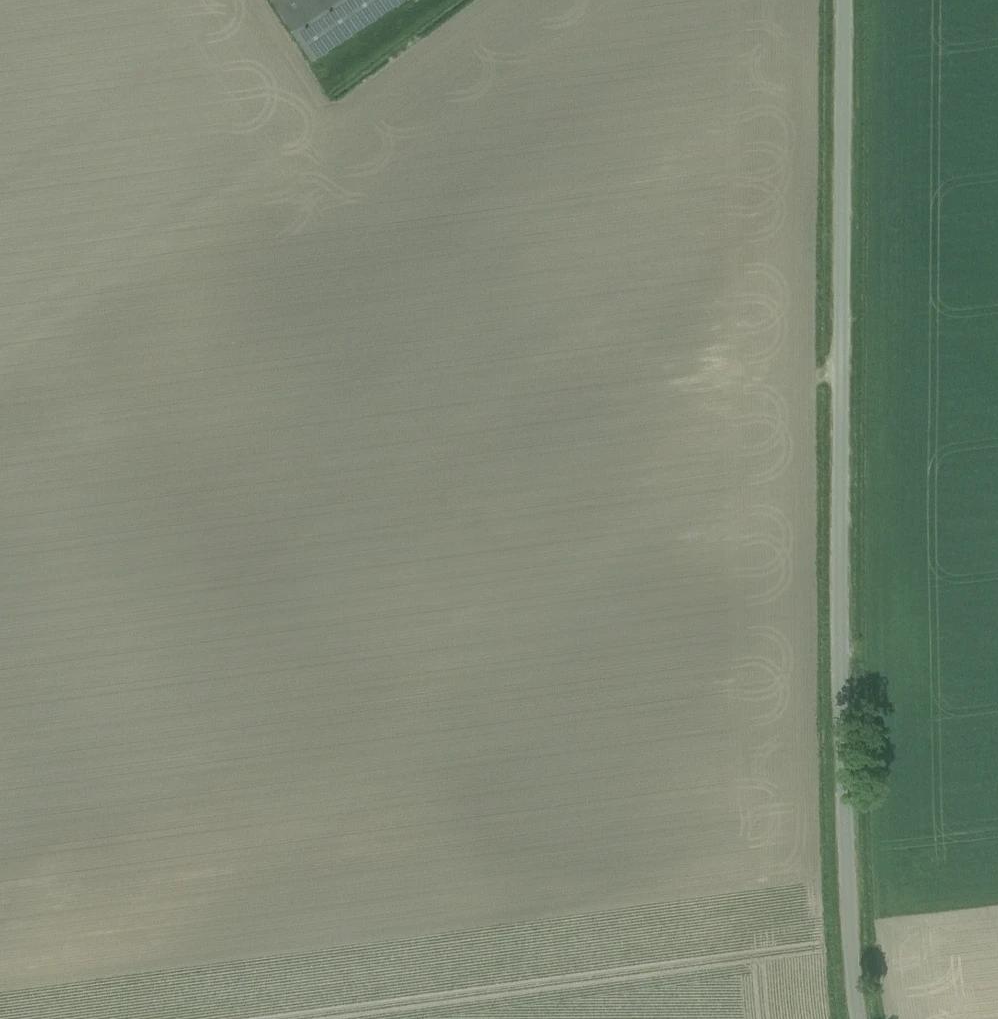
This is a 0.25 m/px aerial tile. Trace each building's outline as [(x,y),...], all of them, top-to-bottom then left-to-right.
[(311,59),(400,0),(271,0),(311,59)]
